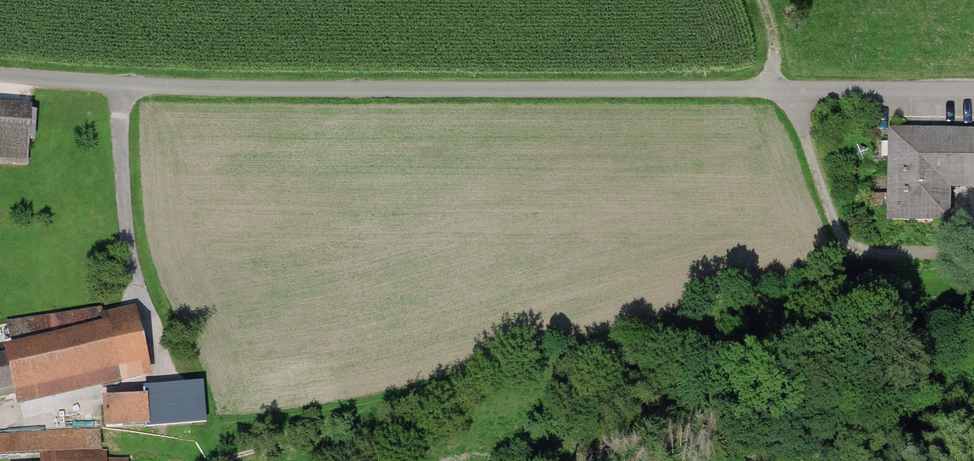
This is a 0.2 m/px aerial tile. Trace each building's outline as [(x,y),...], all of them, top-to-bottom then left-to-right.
[(0,103),(0,163),(26,165),(29,105),(0,103)] [(892,129),(890,223),(951,224),(951,193),(973,193),(973,131),(892,129)] [(20,407),(136,379),(120,312),(104,315),(102,308),(4,319),(10,345),(0,347),(0,403),(18,399),(20,407)] [(190,386),(157,388),(159,425),(192,423),(190,386)] [(104,396),(106,428),(157,425),(156,393),(104,396)] [(41,457),(102,455),(102,432),(0,434),(0,458),(41,457)]
